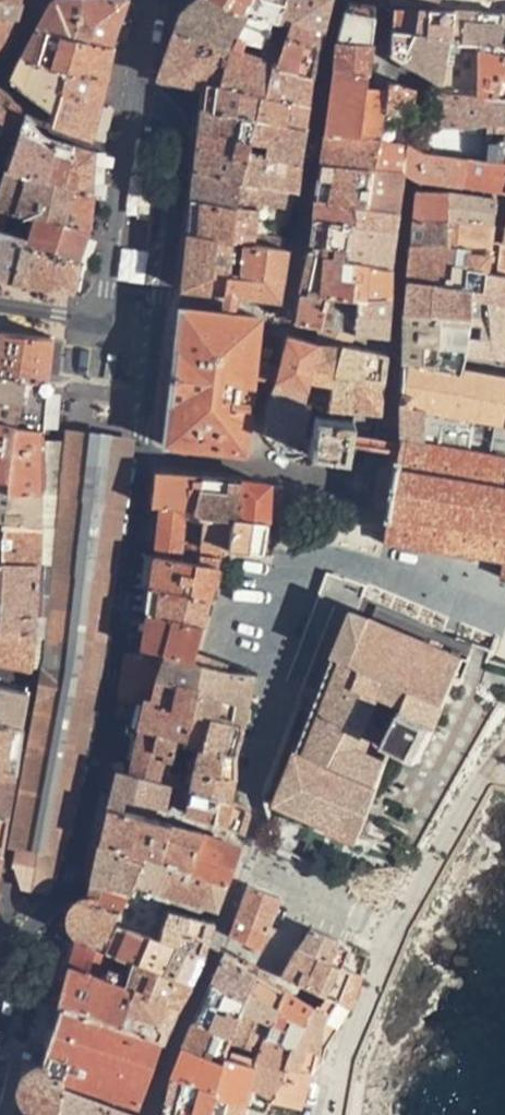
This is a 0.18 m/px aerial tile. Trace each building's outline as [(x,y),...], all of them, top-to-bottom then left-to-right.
[(7,44),(17,2),(7,0),(0,0),(0,48),(7,44)] [(65,81),(61,92),(100,103),(107,79),(112,48),(108,48),(78,40),(91,0),(53,0),(21,57),(65,81)] [(126,0),(91,0),(78,40),(108,48),(126,0)] [(242,7),(224,0),(195,0),(181,15),(179,20),(176,28),(229,47),(242,7)] [(242,7),(271,17),(280,20),(287,0),(224,0),(242,7)] [(318,47),(328,0),(287,0),(280,20),(291,24),(287,35),(318,47)] [(369,43),(371,7),(346,0),(335,41),(369,43)] [(390,54),(439,82),(441,76),(448,41),(454,12),(418,9),(393,10),(390,54)] [(498,44),(503,14),(489,13),(454,12),(448,41),(476,43),(498,44)] [(271,17),(261,45),(266,47),(281,52),(287,35),(291,24),(280,20),(271,17)] [(157,79),(203,88),(204,82),(216,84),(229,47),(176,28),(157,79)] [(312,76),(318,47),(287,35),(281,52),(277,64),(312,76)] [(241,52),(262,59),(266,47),(261,45),(246,40),(241,52)] [(331,70),(367,73),(372,43),(369,43),(335,41),(331,70)] [(497,94),(504,61),(504,44),(502,44),(498,44),(476,43),(473,93),(497,94)] [(308,104),(312,76),(277,64),(262,59),(241,52),(229,47),(216,84),(257,93),(308,104)] [(277,64),(281,52),(266,47),(262,59),(277,64)] [(10,83),(53,115),(61,92),(65,81),(21,57),(10,83)] [(504,95),(504,61),(497,94),(504,95)] [(367,73),(331,70),(323,132),(381,139),(383,115),(385,91),(384,91),(364,89),(367,73)] [(409,118),(412,88),(386,80),(384,91),(385,91),(383,115),(409,118)] [(253,118),(257,93),(216,84),(204,82),(203,88),(200,107),(253,118)] [(437,91),(433,111),(429,111),(426,126),(485,127),(504,127),(504,95),(497,94),(473,93),(437,91)] [(49,125),(91,140),(100,103),(61,92),(53,115),(49,125)] [(16,139),(24,116),(3,93),(0,100),(0,129),(16,139)] [(304,127),(308,104),(257,93),(253,118),(304,127)] [(241,181),(246,154),(249,141),(253,118),(200,107),(193,172),(241,181)] [(402,171),(405,142),(409,118),(383,115),(381,139),(370,168),(402,171)] [(45,180),(55,140),(40,135),(24,116),(16,139),(6,168),(45,180)] [(264,157),(299,163),(304,127),(253,118),(249,141),(266,144),(264,157)] [(504,163),(504,127),(485,127),(482,160),(504,163)] [(370,168),(381,139),(323,132),(318,162),(370,168)] [(424,136),(422,149),(442,153),(444,138),(424,136)] [(91,173),(94,152),(55,140),(45,180),(89,193),(91,173)] [(482,160),(442,153),(422,149),(405,142),(402,171),(419,179),(493,186),(504,189),(504,163),(482,160)] [(241,181),(260,184),(292,190),(295,190),(299,163),(264,157),(246,154),(241,181)] [(364,207),(370,168),(318,162),(313,198),(352,205),(364,207)] [(89,193),(45,180),(6,168),(0,184),(0,207),(8,209),(35,216),(84,229),(86,211),(89,193)] [(364,207),(396,212),(402,171),(370,168),(364,207)] [(193,172),(186,233),(180,290),(210,293),(249,297),(251,279),(242,278),(247,242),(231,240),(241,181),(193,172)] [(260,184),(241,181),(231,240),(247,242),(256,200),(260,184)] [(289,206),(292,190),(260,184),(256,200),(289,206)] [(415,210),(445,213),(445,219),(490,223),(495,197),(443,190),(416,190),(415,210)] [(349,224),(352,205),(313,198),(313,219),(349,224)] [(393,231),(396,212),(364,207),(352,205),(349,224),(393,231)] [(3,229),(8,209),(0,207),(0,228),(3,229)] [(415,210),(411,245),(445,246),(445,219),(445,213),(415,210)] [(74,260),(84,229),(35,216),(30,235),(24,234),(21,247),(74,260)] [(345,257),(349,224),(313,219),(308,248),(345,257)] [(490,223),(445,219),(445,246),(454,246),(466,246),(486,246),(488,238),(490,223)] [(349,224),(345,257),(389,267),(388,265),(393,231),(349,224)] [(11,282),(21,247),(24,234),(3,229),(0,228),(0,280),(11,282)] [(283,248),(284,238),(253,233),(251,243),(283,248)] [(488,238),(486,246),(483,271),(504,275),(504,240),(501,240),(488,238)] [(249,297),(279,301),(287,248),(283,248),(251,243),(247,242),(242,278),(251,279),(249,297)] [(406,281),(451,284),(454,246),(445,246),(411,245),(406,281)] [(486,246),(466,246),(463,267),(483,271),(486,246)] [(72,293),(79,261),(74,260),(21,247),(11,282),(46,289),(72,293)] [(299,292),(327,294),(340,295),(345,257),(308,248),(299,292)] [(340,295),(356,296),(388,298),(389,267),(345,257),(340,295)] [(504,304),(504,275),(483,271),(463,267),(462,285),(473,286),(471,301),(504,304)] [(403,312),(440,316),(468,319),(471,301),(473,286),(462,285),(451,284),(406,281),(403,312)] [(295,321),(318,326),(327,294),(299,292),(295,321)] [(355,334),(356,316),(356,296),(340,295),(327,294),(318,326),(319,326),(355,334)] [(387,320),(388,298),(356,296),(356,316),(387,320)] [(504,359),(504,304),(471,301),(468,319),(463,354),(504,359)] [(179,308),(163,445),(244,454),(261,318),(179,308)] [(440,316),(403,312),(403,345),(403,360),(434,364),(436,350),(440,316)] [(387,340),(387,320),(356,316),(355,334),(387,340)] [(468,319),(440,316),(436,350),(434,364),(460,368),(463,354),(468,319)] [(336,375),(340,343),(345,345),(355,334),(319,326),(313,342),(316,343),(312,372),(336,375)] [(42,384),(46,384),(51,338),(0,335),(0,374),(42,384)] [(286,335),(274,379),(310,386),(312,372),(316,343),(313,342),(286,335)] [(382,381),(386,354),(345,345),(340,343),(336,375),(382,381)] [(464,369),(460,368),(434,364),(403,360),(402,359),(398,410),(400,437),(399,443),(397,452),(383,529),(383,530),(383,544),(471,558),(470,563),(477,564),(479,557),(503,561),(500,578),(504,579),(504,377),(464,369)] [(39,432),(42,384),(0,374),(0,422),(39,432)] [(379,413),(382,381),(336,375),(332,408),(354,411),(379,413)] [(304,438),(310,386),(274,379),(265,400),(266,432),(304,438)] [(308,455),(348,462),(351,444),(397,452),(399,443),(352,436),(355,422),(352,421),(315,414),(311,439),(308,455)] [(7,485),(40,492),(39,432),(0,422),(0,483),(7,485)] [(44,683),(14,846),(40,853),(64,858),(99,663),(128,440),(100,436),(68,433),(54,615),(44,683)] [(158,506),(182,509),(176,560),(216,568),(219,559),(221,548),(231,549),(235,519),(203,515),(197,515),(197,511),(200,477),(154,473),(150,506),(158,507),(158,506)] [(239,481),(200,477),(197,511),(197,515),(203,515),(235,519),(239,481)] [(239,481),(235,519),(267,523),(269,484),(239,481)] [(2,561),(5,522),(41,526),(40,492),(7,485),(0,483),(0,561),(2,561)] [(158,507),(151,555),(176,560),(182,509),(158,506),(158,507)] [(277,524),(267,523),(235,519),(231,549),(273,556),(276,534),(277,524)] [(331,546),(381,558),(383,544),(383,530),(383,529),(336,519),(331,546)] [(5,522),(2,561),(39,564),(41,533),(41,526),(5,522)] [(151,555),(146,585),(208,601),(216,568),(176,560),(151,555)] [(36,615),(39,564),(2,561),(0,561),(0,612),(36,615)] [(146,585),(142,615),(202,626),(208,601),(146,585)] [(35,636),(36,615),(0,612),(0,630),(35,636)] [(497,651),(482,645),(466,639),(463,646),(459,656),(377,621),(354,612),(352,619),(346,633),(340,649),(334,664),(328,680),(317,706),(279,804),(336,824),(333,833),(375,847),(378,839),(418,854),(496,712),(501,702),(504,704),(504,663),(497,661),(504,641),(500,639),(497,651)] [(142,615),(136,656),(160,660),(192,665),(196,652),(202,626),(142,615)] [(30,668),(35,636),(0,630),(0,662),(30,668)] [(250,688),(253,674),(196,652),(192,665),(160,660),(155,682),(195,691),(247,702),(250,688)] [(113,719),(124,722),(128,698),(136,656),(125,654),(113,719)] [(136,656),(128,698),(151,704),(155,682),(160,660),(136,656)] [(123,729),(115,773),(147,780),(150,769),(153,753),(170,756),(175,740),(184,742),(190,714),(195,691),(155,682),(151,704),(128,698),(124,722),(123,729)] [(11,726),(21,728),(27,691),(1,686),(0,685),(0,724),(11,726)] [(245,713),(247,702),(195,691),(190,714),(242,726),(245,713)] [(198,747),(235,754),(239,739),(242,726),(190,714),(184,742),(184,743),(186,744),(198,747)] [(4,768),(14,770),(21,728),(11,726),(0,724),(0,768),(4,768)] [(235,766),(235,754),(198,747),(194,764),(235,777),(235,766)] [(232,788),(235,777),(194,764),(189,787),(221,796),(230,799),(232,788)] [(5,816),(14,770),(4,768),(0,768),(0,815),(5,816)] [(115,773),(109,796),(108,801),(107,803),(106,807),(121,811),(121,809),(124,800),(124,799),(162,808),(168,785),(147,780),(115,773)] [(183,811),(214,822),(221,796),(189,787),(183,811)] [(244,822),(249,807),(230,799),(221,796),(214,822),(241,832),(244,822)] [(106,807),(98,844),(146,859),(157,863),(163,865),(191,874),(202,833),(168,824),(121,811),(106,807)] [(238,848),(202,833),(191,874),(225,885),(228,876),(238,848)] [(98,844),(87,895),(117,912),(134,881),(156,892),(163,865),(157,863),(146,859),(98,844)] [(163,865),(156,892),(169,896),(216,910),(225,885),(191,874),(163,865)] [(246,885),(235,915),(266,927),(279,896),(246,885)] [(117,912),(87,895),(65,925),(75,940),(107,952),(119,922),(112,920),(117,912)] [(166,910),(163,924),(207,938),(210,929),(212,922),(166,910)] [(230,929),(228,934),(257,949),(266,927),(235,915),(230,929)] [(119,922),(107,952),(113,954),(130,961),(140,965),(152,936),(119,922)] [(163,924),(160,938),(203,956),(205,946),(207,938),(163,924)] [(310,929),(297,951),(339,969),(347,949),(336,939),(310,929)] [(152,936),(140,965),(189,986),(198,967),(203,956),(160,938),(152,936)] [(75,940),(68,966),(104,980),(114,984),(117,974),(112,972),(115,966),(110,965),(113,954),(107,952),(75,940)] [(349,1005),(359,977),(339,969),(297,951),(295,950),(280,977),(321,994),(336,1000),(344,1004),(349,1005)] [(68,966),(57,1007),(120,1029),(136,991),(120,985),(130,961),(113,954),(110,965),(115,966),(112,972),(117,974),(114,984),(104,980),(68,966)] [(214,972),(208,985),(244,1000),(255,972),(243,966),(221,954),(214,972)] [(181,998),(189,986),(140,965),(130,961),(120,985),(136,991),(175,1007),(181,998)] [(282,988),(255,972),(244,1000),(232,1033),(230,1036),(257,1045),(258,1045),(263,1032),(282,988)] [(200,1004),(193,1019),(232,1033),(244,1000),(208,985),(200,1004)] [(310,1005),(282,988),(263,1032),(292,1042),(293,1042),(310,1005)] [(167,1027),(175,1007),(136,991),(120,1029),(160,1043),(167,1027)] [(321,994),(316,1008),(310,1005),(293,1042),(292,1042),(284,1061),(312,1072),(313,1072),(314,1069),(311,1068),(313,1061),(317,1047),(319,1026),(323,1022),(324,1021),(325,1019),(326,1017),(326,1015),(336,1000),(321,994)] [(139,1106),(160,1043),(120,1029),(57,1007),(43,1064),(54,1076),(66,1080),(139,1106)] [(183,1042),(181,1046),(223,1057),(225,1050),(230,1036),(232,1033),(193,1019),(183,1042)] [(174,1062),(168,1076),(214,1091),(213,1094),(243,1103),(248,1082),(270,1095),(284,1061),(292,1042),(263,1032),(258,1045),(257,1045),(230,1036),(225,1050),(223,1057),(181,1046),(174,1062)] [(11,1102),(26,1108),(30,1110),(28,1114),(78,1114),(86,1096),(63,1087),(66,1080),(54,1076),(43,1064),(30,1061),(22,1059),(11,1102)] [(161,1110),(180,1114),(207,1114),(213,1094),(214,1091),(168,1076),(165,1094),(161,1110)] [(270,1095),(248,1082),(243,1103),(245,1104),(245,1106),(263,1112),(267,1102),(270,1095)] [(245,1106),(245,1104),(243,1103),(213,1094),(207,1114),(242,1114),(245,1106)] [(78,1114),(133,1114),(134,1114),(86,1096),(78,1114)]
